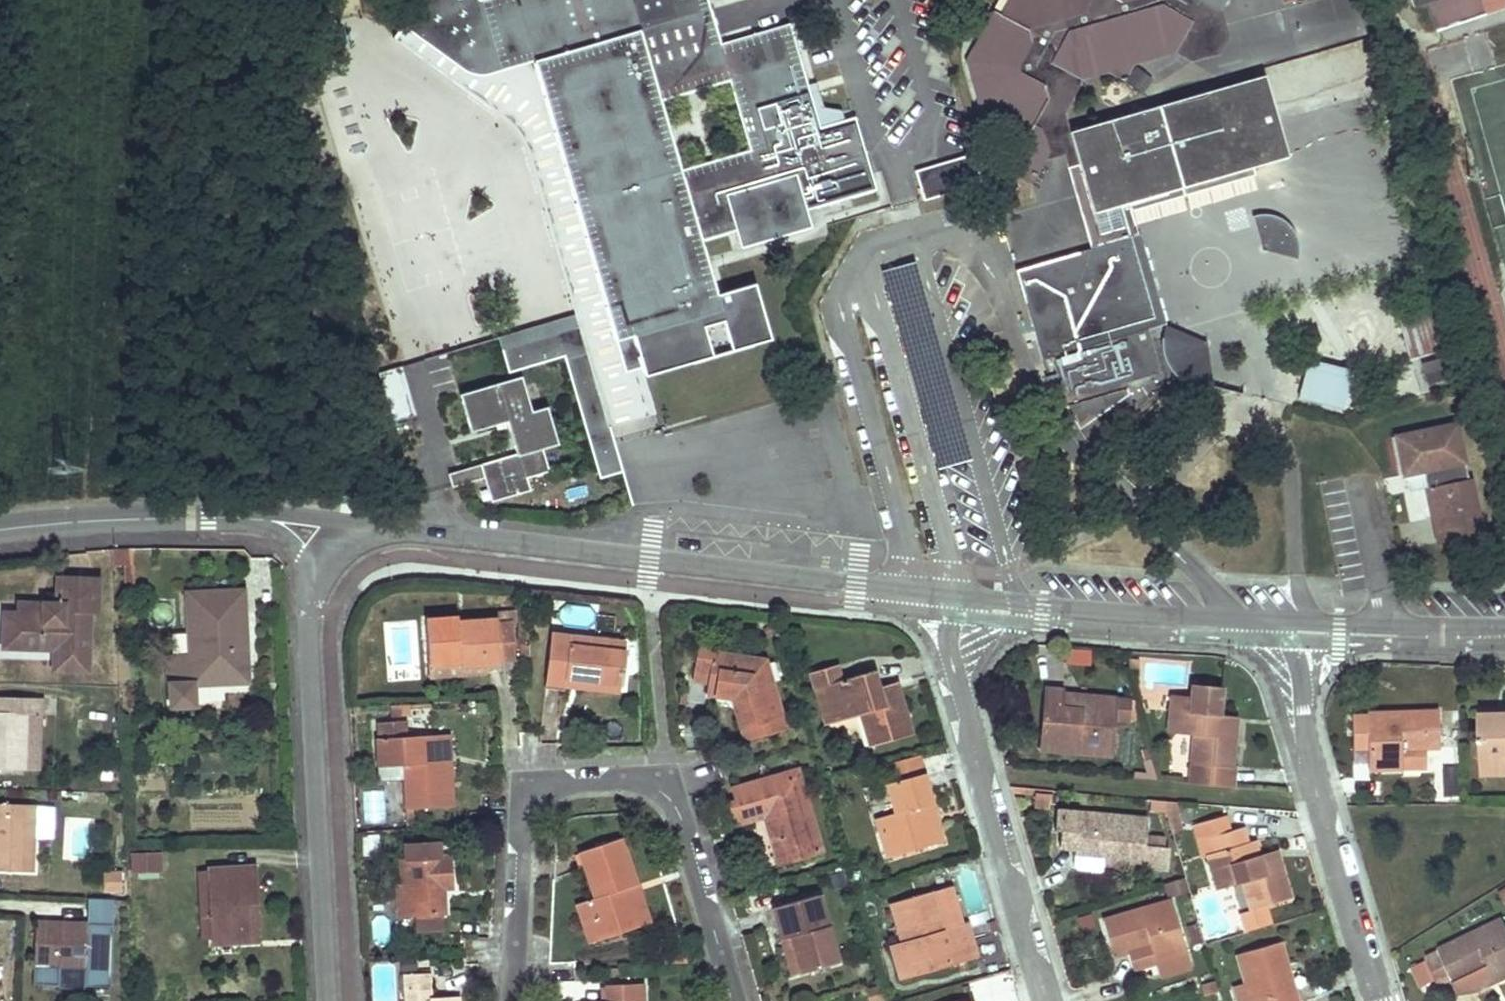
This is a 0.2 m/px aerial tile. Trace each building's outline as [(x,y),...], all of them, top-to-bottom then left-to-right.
[(528,152),(569,292),(576,318),(609,432),(638,424),(659,418),(648,383),(776,347),(760,290),(718,302),(701,242),(736,231),(744,257),(812,237),(835,231),(832,223),(892,207),(879,157),(864,160),(853,120),(844,122),(841,112),(823,109),(816,84),(808,87),(790,25),(721,45),(711,10),(708,0),(479,0),(478,0),(375,29),(500,115),(509,123),(517,132),(524,140),(528,152)] [(1065,115),(1083,80),(1106,74),(1126,83),(1133,65),(1174,54),(1204,0),(1008,0),(1000,15),(993,11),(965,63),(978,105),(1028,133),(1065,115)] [(1174,54),(1190,63),(1218,56),(1228,37),(1221,10),(1204,0),(1174,54)] [(1413,8),(1428,4),(1436,32),(1485,16),(1479,1),(1483,0),(1410,0),(1413,8)] [(1367,41),(1322,53),(1333,89),(1377,76),(1367,41)] [(1313,55),(1266,70),(1277,105),(1323,92),(1313,55)] [(1127,84),(1145,92),(1152,76),(1133,68),(1127,84)] [(1065,115),(1028,133),(1007,171),(1033,185),(1049,153),(1060,149),(1073,146),(1092,214),(1116,207),(1129,203),(1131,211),(1252,174),(1250,168),(1287,157),(1264,76),(1069,133),(1065,115)] [(1092,214),(1073,146),(1060,149),(1090,250),(1137,236),(1131,211),(1129,203),(1116,207),(1122,228),(1098,234),(1092,214)] [(962,189),(955,167),(936,172),(941,195),(962,189)] [(993,194),(980,198),(984,213),(998,209),(993,194)] [(1212,197),(1176,206),(1187,245),(1223,235),(1212,197)] [(1264,252),(1297,258),(1299,246),(1296,237),(1289,225),(1268,216),(1254,217),(1264,252)] [(1090,250),(1015,273),(1041,360),(1051,358),(1085,348),(1088,358),(1151,340),(1148,330),(1165,325),(1140,235),(1137,236),(1090,250)] [(902,281),(909,308),(921,306),(915,278),(902,281)] [(1449,343),(1439,310),(1398,323),(1409,356),(1449,343)] [(609,432),(576,318),(498,340),(510,380),(521,377),(566,364),(600,483),(622,477),(609,432)] [(1165,325),(1166,354),(1172,369),(1181,380),(1192,386),(1217,388),(1209,342),(1165,325)] [(1085,348),(1051,358),(1065,407),(1127,389),(1126,383),(1160,373),(1151,340),(1088,358),(1085,348)] [(1352,370),(1308,361),(1301,400),(1343,409),(1352,370)] [(392,421),(415,413),(399,366),(377,373),(392,421)] [(531,412),(521,377),(510,380),(460,395),(471,432),(507,421),(517,455),(450,474),(453,486),(464,483),(485,477),(492,502),(530,491),(527,477),(548,471),(542,449),(557,444),(546,408),(531,412)] [(1466,480),(1455,425),(1394,437),(1402,476),(1421,472),(1429,509),(1435,508),(1443,543),(1482,535),(1470,479),(1466,480)] [(1425,489),(1421,472),(1402,476),(1410,492),(1425,489)] [(1443,543),(1435,508),(1429,509),(1437,545),(1443,543)] [(14,616),(4,616),(3,631),(3,649),(54,651),(54,672),(87,672),(88,614),(96,614),(97,582),(56,581),(55,606),(41,606),(41,617),(14,616)] [(244,592),(187,594),(191,657),(167,658),(168,710),(195,709),(194,683),(248,681),(244,592)] [(41,606),(15,605),(14,616),(41,617),(41,606)] [(458,617),(424,620),(428,665),(459,662),(460,667),(484,665),(491,665),(501,664),(497,619),(459,623),(458,617)] [(514,647),(511,619),(497,619),(501,664),(516,662),(514,647)] [(626,644),(551,634),(545,684),(570,688),(571,678),(621,685),(626,644)] [(528,646),(514,647),(516,662),(529,661),(528,646)] [(762,664),(698,654),(693,681),(707,682),(706,690),(733,694),(740,718),(745,740),(781,731),(762,664)] [(459,662),(428,665),(430,680),(485,675),(484,665),(460,667),(459,662)] [(840,683),(836,664),(810,672),(815,689),(823,687),(833,723),(862,714),(871,746),(912,734),(904,706),(900,689),(882,694),(879,688),(873,689),(869,673),(840,683)] [(621,685),(571,678),(570,688),(588,690),(620,693),(621,685)] [(899,682),(879,688),(882,694),(900,689),(899,682)] [(1189,784),(1232,788),(1235,765),(1233,765),(1237,723),(1219,722),(1220,717),(1222,689),(1192,686),(1191,698),(1173,696),(1170,732),(1193,734),(1189,784)] [(815,689),(824,725),(833,723),(823,687),(815,689)] [(1044,723),(1042,738),(1057,738),(1056,752),(1093,755),(1094,748),(1109,748),(1114,698),(1083,695),(1081,709),(1062,707),(1063,693),(1063,690),(1047,688),(1044,723)] [(1081,709),(1083,695),(1063,693),(1062,707),(1081,709)] [(0,701),(0,771),(27,771),(28,717),(43,718),(44,702),(0,701)] [(1439,748),(1439,712),(1353,712),(1353,727),(1369,727),(1369,750),(1369,767),(1377,767),(1401,767),(1401,748),(1426,748),(1439,748)] [(1478,716),(1479,760),(1504,759),(1504,715),(1478,716)] [(28,717),(27,771),(42,772),(43,718),(28,717)] [(447,736),(408,737),(407,721),(379,722),(380,738),(376,739),(378,767),(406,766),(407,779),(409,824),(415,824),(415,808),(456,806),(455,788),(449,789),(448,764),(447,736)] [(1353,727),(1353,750),(1369,750),(1369,727),(1353,727)] [(1186,770),(1189,736),(1179,735),(1177,769),(1186,770)] [(455,788),(453,736),(447,736),(448,764),(449,789),(455,788)] [(1057,738),(1042,738),(1040,751),(1056,752),(1057,738)] [(1109,748),(1094,748),(1093,755),(1109,756),(1109,748)] [(1401,748),(1401,767),(1425,768),(1426,748),(1401,748)] [(890,783),(893,782),(902,812),(878,819),(889,857),(939,843),(932,818),(937,817),(927,782),(919,754),(884,764),(888,778),(890,783)] [(1479,760),(1480,774),(1504,773),(1504,759),(1479,760)] [(378,767),(378,780),(407,779),(406,766),(378,767)] [(1450,773),(1450,799),(1460,799),(1460,773),(1450,773)] [(769,836),(776,866),(821,852),(814,827),(809,829),(794,777),(764,785),(762,779),(733,788),(737,804),(728,806),(734,826),(764,817),(769,836)] [(1180,803),(1162,802),(1168,820),(1180,816),(1183,815),(1180,803)] [(0,807),(0,872),(34,874),(38,809),(0,807)] [(1148,819),(1058,812),(1057,830),(1061,831),(1061,837),(1060,848),(1075,849),(1075,856),(1105,859),(1105,865),(1167,870),(1169,849),(1163,848),(1146,847),(1147,837),(1148,819)] [(1168,820),(1172,834),(1184,830),(1180,816),(1168,820)] [(932,818),(939,843),(944,842),(937,817),(932,818)] [(1226,817),(1194,826),(1203,857),(1209,856),(1219,890),(1244,883),(1251,908),(1264,905),(1290,897),(1283,873),(1279,858),(1261,863),(1260,857),(1255,841),(1248,843),(1244,829),(1231,832),(1226,817)] [(1146,847),(1163,848),(1164,838),(1147,837),(1146,847)] [(632,869),(621,838),(579,853),(595,898),(577,905),(584,925),(598,921),(604,938),(639,926),(627,888),(638,885),(632,869)] [(442,844),(404,846),(405,862),(407,862),(409,887),(397,887),(399,919),(418,918),(441,917),(447,916),(446,891),(445,880),(454,879),(453,869),(452,857),(443,858),(442,844)] [(1261,863),(1279,858),(1277,852),(1260,857),(1261,863)] [(158,854),(130,855),(130,873),(158,872),(158,854)] [(1075,856),(1074,862),(1105,865),(1105,859),(1075,856)] [(254,868),(210,871),(210,872),(212,940),(212,943),(258,941),(254,868)] [(198,872),(201,940),(212,940),(210,872),(198,872)] [(123,874),(106,874),(105,894),(123,895),(123,874)] [(446,891),(454,891),(454,879),(445,880),(446,891)] [(650,922),(638,885),(627,888),(639,926),(650,922)] [(975,959),(965,923),(961,925),(956,906),(950,887),(900,901),(910,939),(901,942),(891,944),(901,980),(975,959)] [(837,963),(816,896),(771,910),(776,927),(783,950),(791,948),(799,974),(837,963)] [(113,916),(113,901),(87,900),(87,916),(113,916)] [(910,939),(900,901),(890,903),(901,942),(910,939)] [(1171,902),(1102,922),(1107,937),(1113,956),(1129,951),(1150,945),(1155,962),(1185,953),(1171,902)] [(1251,908),(1241,911),(1246,930),(1269,924),(1264,905),(1251,908)] [(87,926),(35,926),(35,988),(60,989),(60,969),(87,969),(87,989),(113,989),(113,916),(87,916),(87,926)] [(418,931),(442,930),(441,917),(418,918),(418,931)] [(1502,918),(1437,949),(1439,953),(1427,959),(1439,983),(1451,978),(1453,981),(1487,965),(1490,969),(1496,982),(1504,977),(1504,924),(1502,918)] [(598,921),(584,925),(590,943),(604,938),(598,921)] [(995,931),(993,921),(985,924),(987,933),(995,931)] [(1279,943),(1240,955),(1249,983),(1249,987),(1254,1000),(1299,1000),(1295,986),(1289,987),(1285,970),(1287,969),(1283,956),(1279,943)] [(1129,951),(1133,968),(1155,962),(1150,945),(1129,951)] [(779,951),(787,977),(799,974),(791,948),(783,950),(779,951)] [(1185,953),(1155,962),(1160,978),(1190,969),(1185,953)] [(1487,965),(1453,981),(1456,990),(1487,975),(1485,971),(1490,969),(1487,965)] [(430,974),(404,975),(404,991),(430,990),(430,974)] [(1249,983),(1234,988),(1238,1000),(1254,1000),(1249,987),(1249,983)] [(644,994),(644,984),(607,986),(607,1000),(644,1000),(644,994)] [(870,1000),(882,1000),(884,1000),(880,986),(866,990),(870,1000)] [(404,991),(405,1000),(428,1000),(431,999),(430,990),(404,991)]
